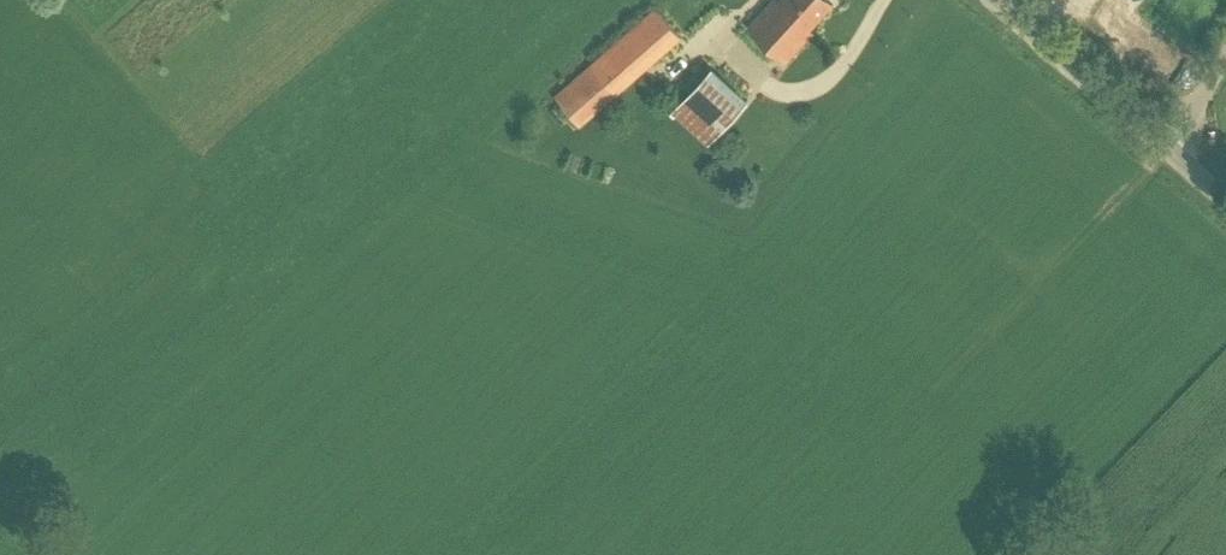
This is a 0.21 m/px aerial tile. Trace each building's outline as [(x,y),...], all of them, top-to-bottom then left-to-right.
[(712,17),(728,0),(694,0),(712,17)] [(830,0),(779,0),(774,0),(749,27),(786,61),(813,32),(810,29),(833,3),(830,0)] [(580,126),(682,36),(655,6),(554,95),(580,126)] [(709,145),(749,100),(712,67),(672,111),(709,145)]
